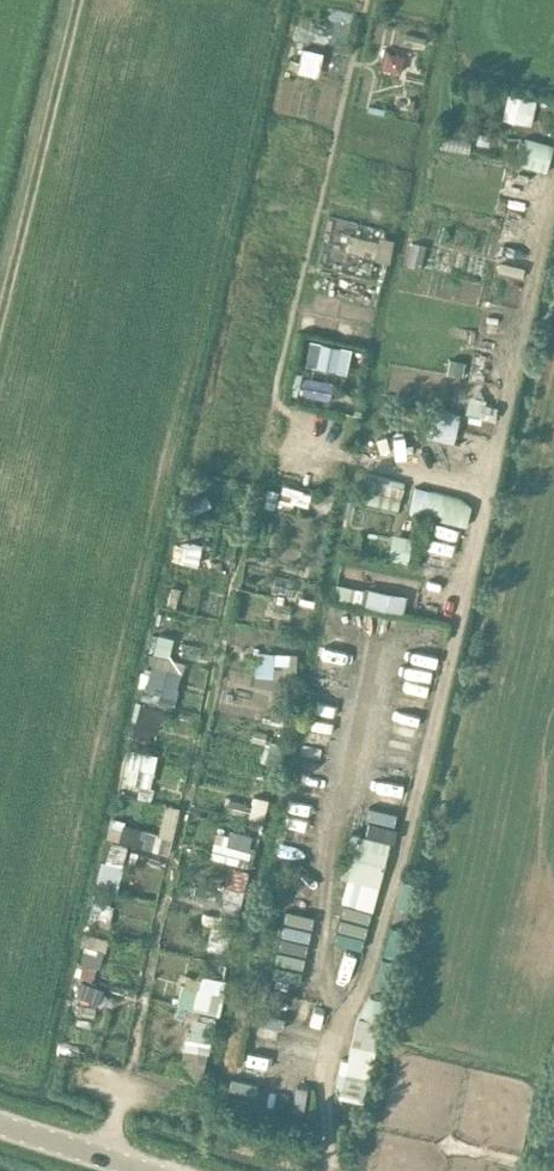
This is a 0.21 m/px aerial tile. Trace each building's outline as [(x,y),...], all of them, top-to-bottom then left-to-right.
[(351,831),(340,875),(347,877),(341,902),(372,909),(389,841),(392,842),(396,828),(368,821),(365,835),(351,831)]
